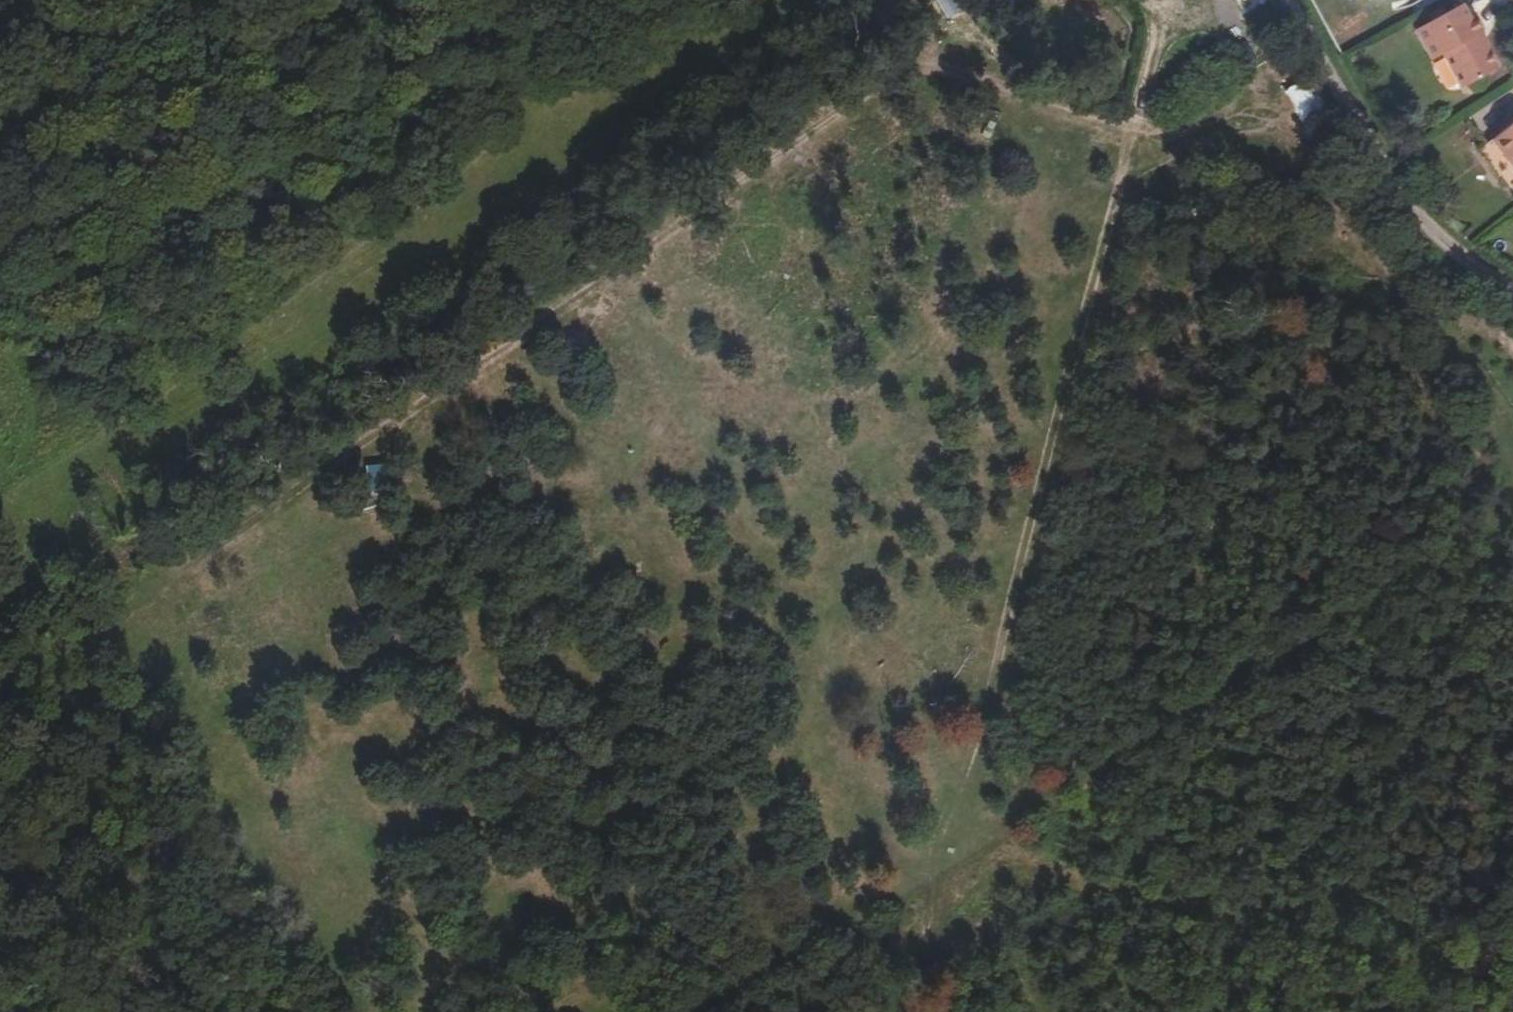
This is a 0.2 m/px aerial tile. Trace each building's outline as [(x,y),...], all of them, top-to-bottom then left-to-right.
[(1461,6),(1416,31),(1432,61),(1442,55),(1460,89),(1496,69),(1477,35),(1482,32),(1474,18),(1470,20),(1461,6)] [(1296,82),(1280,95),(1302,121),(1317,108),(1296,82)] [(1493,140),(1512,166),(1512,125),(1493,140)] [(1493,140),(1481,150),(1512,190),(1512,166),(1493,140)]
